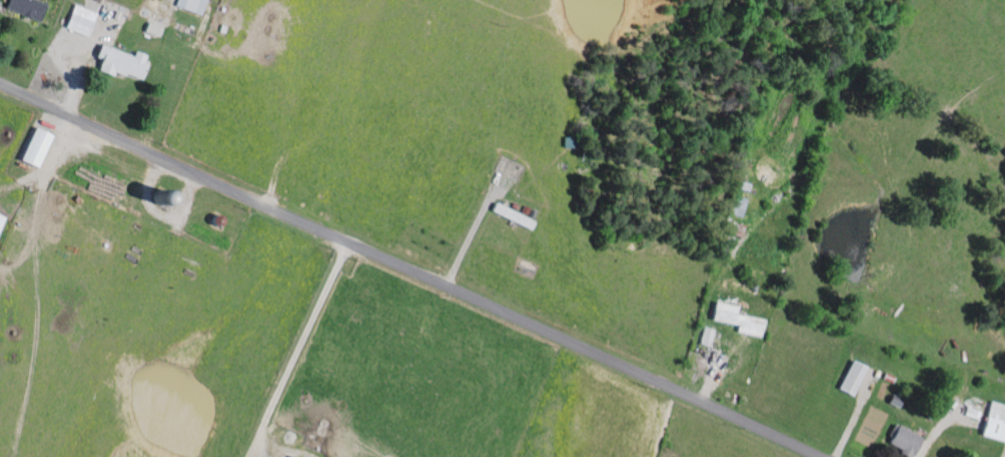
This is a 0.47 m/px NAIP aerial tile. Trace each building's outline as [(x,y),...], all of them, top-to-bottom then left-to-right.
[(46,5),(33,0),(6,0),(3,9),(39,23),(46,5)] [(176,9),(202,15),(205,0),(178,0),(176,9)] [(64,29),(89,37),(96,12),(72,5),(64,29)] [(132,58),(98,45),(94,54),(101,57),(95,71),(111,77),(114,72),(139,81),(148,57),(134,52),(132,58)] [(17,161),(35,170),(51,136),(34,128),(17,161)] [(528,230),(532,222),(494,203),(490,212),(528,230)] [(735,314),(736,305),(714,301),(710,320),(736,325),(735,332),(760,337),(763,319),(735,314)] [(710,347),(714,330),(703,327),(699,344),(710,347)] [(837,389),(852,396),(865,367),(849,360),(837,389)] [(989,401),(980,436),(1004,442),(1004,405),(989,401)] [(887,446),(913,456),(921,436),(895,425),(887,446)]
